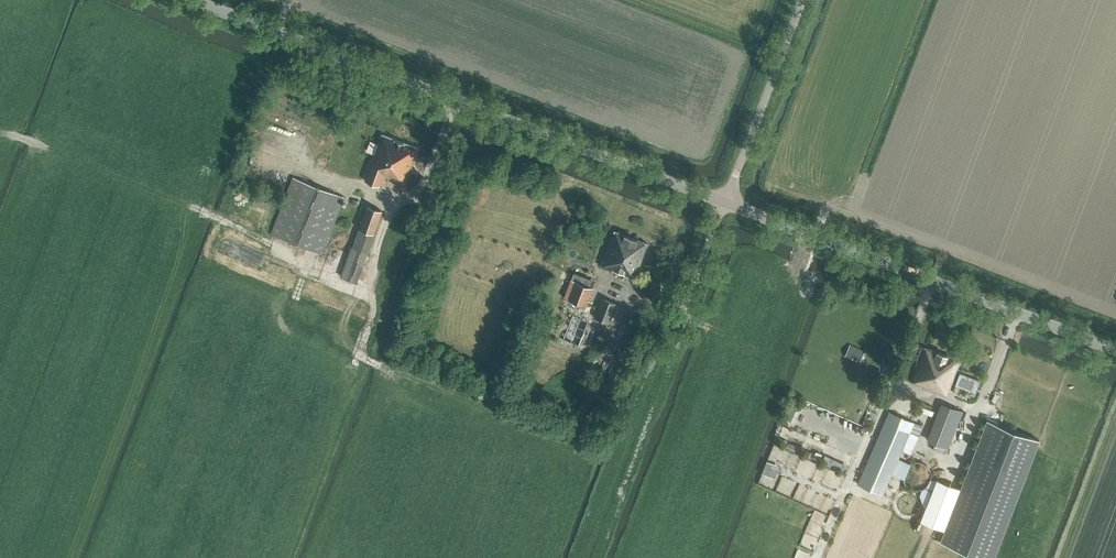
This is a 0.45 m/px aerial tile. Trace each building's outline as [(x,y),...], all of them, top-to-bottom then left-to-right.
[(284,78),(276,82),(279,90),(288,86),(284,78)] [(404,182),(417,147),(382,134),(365,180),(380,185),(384,176),(394,180),(395,178),(404,182)] [(285,198),(281,208),(271,234),(322,254),(344,197),(292,178),(287,190),(285,198)] [(357,282),(374,233),(382,211),(367,205),(359,228),(352,246),(350,245),(340,276),(357,282)] [(647,243),(614,231),(601,266),(633,279),(647,243)] [(587,306),(593,287),(571,279),(564,297),(587,306)] [(616,303),(603,298),(595,317),(609,322),(616,303)] [(859,363),(864,351),(850,344),(845,356),(859,363)] [(960,361),(925,347),(913,381),(922,385),(922,386),(941,393),(939,398),(945,401),(960,361)] [(623,374),(612,369),(608,380),(619,384),(623,374)] [(980,380),(960,373),(955,385),(975,393),(980,380)] [(944,404),(930,441),(949,448),(963,410),(944,404)] [(791,419),(797,408),(792,406),(786,417),(791,419)] [(910,433),(914,422),(890,412),(859,484),(883,494),(910,433)] [(987,419),(943,540),(991,557),(995,557),(1039,438),(987,419)] [(915,422),(914,422),(910,433),(919,436),(923,425),(915,422)] [(832,456),(828,464),(844,472),(848,464),(832,456)] [(775,473),(777,463),(769,461),(767,471),(775,473)] [(932,479),(932,478),(932,476),(931,473),(930,471),(928,469),(924,466),(920,465),(917,465),(914,466),(910,468),(908,470),(907,473),(905,476),(905,478),(905,481),(906,483),(907,486),(909,487),(911,489),(913,491),(918,492),(921,491),(924,491),(927,488),(930,486),(931,484),(931,482),(932,479)]
